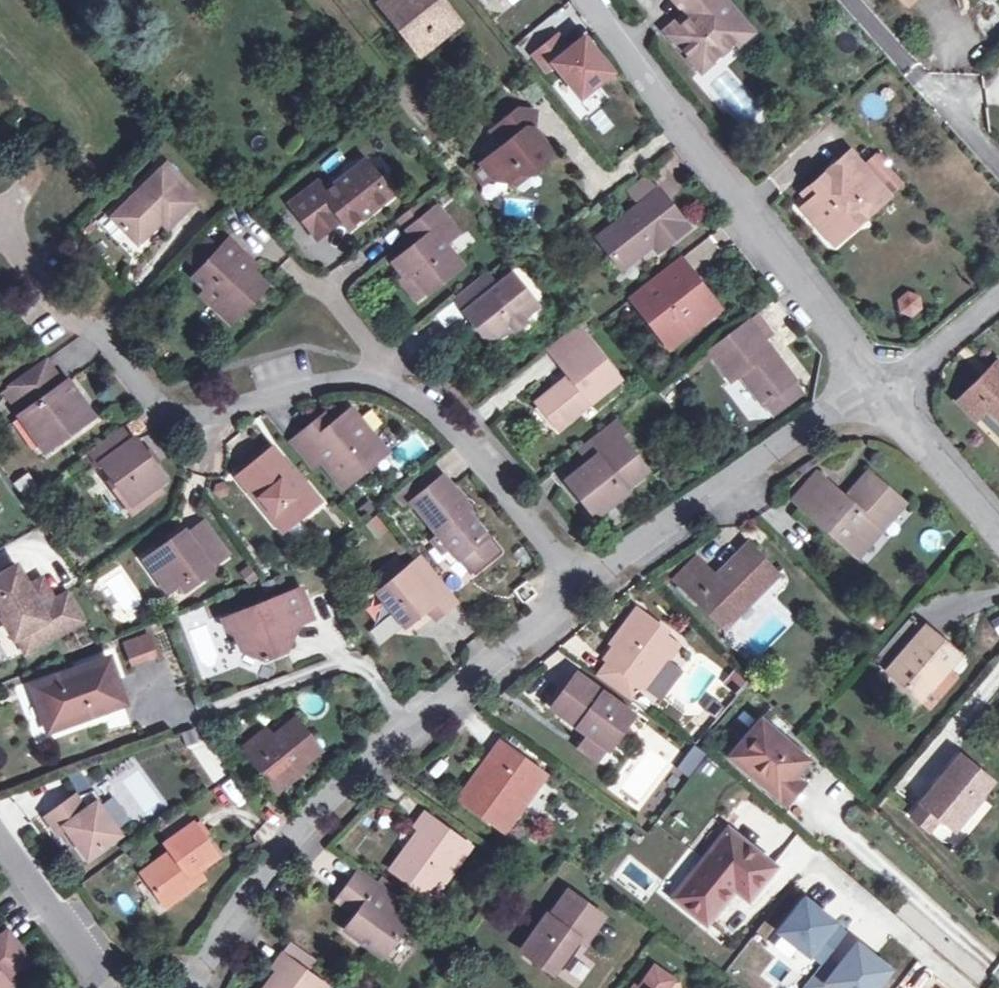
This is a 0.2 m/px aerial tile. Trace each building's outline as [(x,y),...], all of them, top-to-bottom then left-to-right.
[(455,23),(436,0),(380,0),(378,2),(418,52),(455,23)] [(687,14),(667,32),(700,69),(733,40),(729,35),(742,24),(721,0),(684,0),(692,10),(687,14)] [(687,14),(692,10),(684,0),(675,0),(687,14)] [(749,32),(742,24),(729,35),(733,40),(736,43),(749,32)] [(556,34),(533,53),(546,68),(553,62),(580,94),(610,70),(583,36),(568,49),(556,34)] [(493,178),(506,179),(508,178),(521,168),(522,171),(527,172),(531,172),(541,165),(542,156),(550,150),(541,139),(538,141),(536,133),(531,126),(533,110),(515,108),(490,128),(501,144),(480,162),(483,165),(491,176),(493,178)] [(817,193),(808,201),(802,207),(828,236),(843,222),(850,229),(887,196),(851,155),(831,172),(829,169),(810,186),(817,193)] [(361,161),(323,191),(319,187),(292,209),(315,237),(339,219),(346,227),(388,194),(361,161)] [(483,165),(473,173),(482,184),(491,176),(483,165)] [(166,226),(192,200),(159,168),(110,216),(137,243),(159,220),(166,226)] [(508,178),(513,183),(527,172),(522,171),(521,168),(508,178)] [(802,192),(808,201),(817,193),(810,186),(802,192)] [(655,250),(685,226),(657,189),(596,237),(620,267),(649,244),(655,250)] [(398,218),(406,229),(426,213),(418,203),(398,218)] [(391,262),(402,277),(408,272),(425,293),(461,265),(442,242),(454,232),(435,206),(426,213),(406,229),(416,242),(391,262)] [(834,243),(850,229),(843,222),(828,236),(834,243)] [(193,276),(206,288),(234,315),(264,283),(250,269),(236,256),(241,251),(227,239),(193,276)] [(208,240),(186,259),(194,268),(216,249),(208,240)] [(255,265),(241,251),(236,256),(250,269),(255,265)] [(630,297),(658,333),(676,318),(686,330),(710,310),(683,275),(689,271),(679,257),(630,297)] [(717,305),(689,271),(683,275),(710,310),(717,305)] [(415,301),(425,293),(408,272),(402,277),(398,280),(415,301)] [(509,274),(495,285),(485,273),(453,298),(463,311),(468,307),(489,334),(497,335),(505,329),(513,330),(523,321),(520,317),(533,306),(509,274)] [(229,321),(234,315),(206,288),(200,294),(229,321)] [(898,292),(898,314),(921,314),(921,292),(898,292)] [(446,327),(463,315),(454,302),(437,314),(446,327)] [(754,313),(705,352),(728,381),(737,374),(760,403),(762,402),(789,381),(791,379),(761,339),(769,333),(754,313)] [(667,344),(686,330),(676,318),(658,333),(667,344)] [(556,428),(618,378),(576,325),(547,349),(567,374),(534,400),(556,428)] [(63,427),(67,431),(91,414),(66,379),(62,382),(44,357),(7,384),(24,408),(17,413),(39,444),(63,427)] [(996,364),(959,401),(974,416),(984,406),(998,420),(998,367),(996,364)] [(789,381),(762,402),(771,413),(798,392),(789,381)] [(325,427),(317,417),(289,440),(309,465),(318,458),(340,485),(383,450),(348,408),(325,427)] [(619,436),(624,432),(614,420),(578,448),(588,460),(576,470),(578,472),(566,481),(594,516),(625,491),(623,488),(646,469),(619,436)] [(43,449),(67,431),(63,427),(39,444),(43,449)] [(134,436),(130,438),(122,427),(88,451),(98,464),(101,462),(130,502),(157,483),(164,478),(134,436)] [(235,474),(256,499),(259,497),(284,528),(317,500),(302,482),(300,483),(270,446),(235,474)] [(791,497),(799,504),(823,478),(814,470),(791,497)] [(848,501),(823,478),(799,504),(857,554),(870,539),(865,535),(898,497),(868,471),(854,487),(858,490),(848,501)] [(442,473),(419,491),(410,499),(438,533),(448,545),(458,557),(460,555),(485,535),(464,508),(467,506),(442,473)] [(403,504),(410,499),(419,491),(410,479),(393,492),(403,504)] [(130,502),(135,509),(161,490),(157,483),(130,502)] [(281,530),(284,528),(259,497),(256,499),(281,530)] [(903,502),(898,497),(865,535),(870,539),(903,502)] [(205,520),(198,524),(222,557),(227,553),(205,520)] [(188,580),(222,557),(198,524),(186,532),(184,529),(143,558),(167,590),(186,577),(188,580)] [(441,551),(448,545),(438,533),(431,539),(441,551)] [(496,550),(485,535),(460,555),(471,569),(496,550)] [(716,575),(705,565),(683,586),(696,597),(703,590),(731,618),(776,572),(747,543),(716,575)] [(674,576),(683,586),(705,565),(694,554),(674,576)] [(423,608),(432,619),(455,600),(419,556),(377,591),(403,625),(423,608)] [(0,571),(0,615),(12,636),(15,634),(43,618),(51,633),(66,625),(51,599),(38,606),(26,585),(14,564),(0,571)] [(309,570),(304,573),(313,588),(318,585),(309,570)] [(39,577),(26,585),(38,606),(51,599),(39,577)] [(301,586),(221,616),(225,626),(233,632),(239,647),(262,656),(284,648),(288,639),(286,632),(287,625),(312,616),(301,586)] [(724,625),(731,618),(703,590),(696,597),(724,625)] [(64,592),(51,599),(66,625),(79,618),(64,592)] [(604,658),(607,660),(598,673),(629,695),(638,683),(644,688),(675,644),(650,626),(653,622),(634,608),(615,635),(618,637),(604,658)] [(43,618),(15,634),(23,649),(51,633),(43,618)] [(888,669),(916,694),(941,664),(945,667),(957,652),(924,625),(888,669)] [(152,632),(123,640),(130,668),(159,660),(152,632)] [(31,685),(44,721),(60,716),(62,722),(122,700),(106,658),(31,685)] [(920,697),(945,667),(941,664),(916,694),(920,697)] [(551,708),(589,734),(606,747),(609,749),(635,714),(578,672),(551,708)] [(46,728),(62,722),(60,716),(44,721),(46,728)] [(777,793),(805,758),(759,721),(731,755),(777,793)] [(242,747),(272,786),(301,764),(319,750),(298,723),(275,740),(266,728),(242,747)] [(215,782),(229,771),(193,726),(179,737),(215,782)] [(606,747),(589,734),(580,747),(597,760),(606,747)] [(503,744),(492,759),(496,761),(483,779),(479,777),(461,801),(507,834),(548,778),(503,744)] [(675,761),(685,774),(707,758),(698,745),(675,761)] [(977,794),(989,778),(959,755),(922,801),(911,815),(929,829),(940,816),(954,826),(979,795),(977,794)] [(496,761),(492,759),(479,777),(483,779),(496,761)] [(305,770),(301,764),(272,786),(277,792),(305,770)] [(233,778),(222,784),(232,805),(244,799),(233,778)] [(94,801),(83,808),(73,794),(44,816),(55,830),(62,825),(85,856),(117,833),(94,801)] [(113,796),(104,802),(119,824),(128,818),(113,796)] [(422,812),(413,824),(420,828),(390,869),(429,897),(467,844),(422,812)] [(166,840),(189,823),(183,815),(160,831),(166,840)] [(183,880),(198,869),(217,856),(192,821),(189,823),(166,840),(163,842),(169,850),(139,871),(164,905),(188,888),(183,880)] [(705,919),(733,885),(734,883),(733,882),(741,872),(757,884),(772,865),(726,829),(673,895),(705,919)] [(204,877),(198,869),(183,880),(188,888),(204,877)] [(357,870),(339,894),(359,909),(355,914),(344,930),(381,956),(404,923),(387,910),(396,898),(357,870)] [(734,883),(733,885),(748,896),(757,884),(741,872),(733,882),(734,883)] [(576,938),(580,940),(582,942),(601,915),(566,890),(548,916),(546,914),(520,949),(551,972),(557,963),(576,938)] [(336,899),(355,914),(359,909),(339,894),(336,899)] [(0,936),(0,987),(6,987),(8,987),(2,978),(27,961),(7,931),(0,936)] [(560,966),(580,940),(576,938),(557,963),(560,966)] [(271,966),(278,971),(266,987),(322,987),(324,986),(305,971),(313,962),(288,943),(271,966)] [(670,980),(652,968),(637,987),(664,987),(670,980)]
